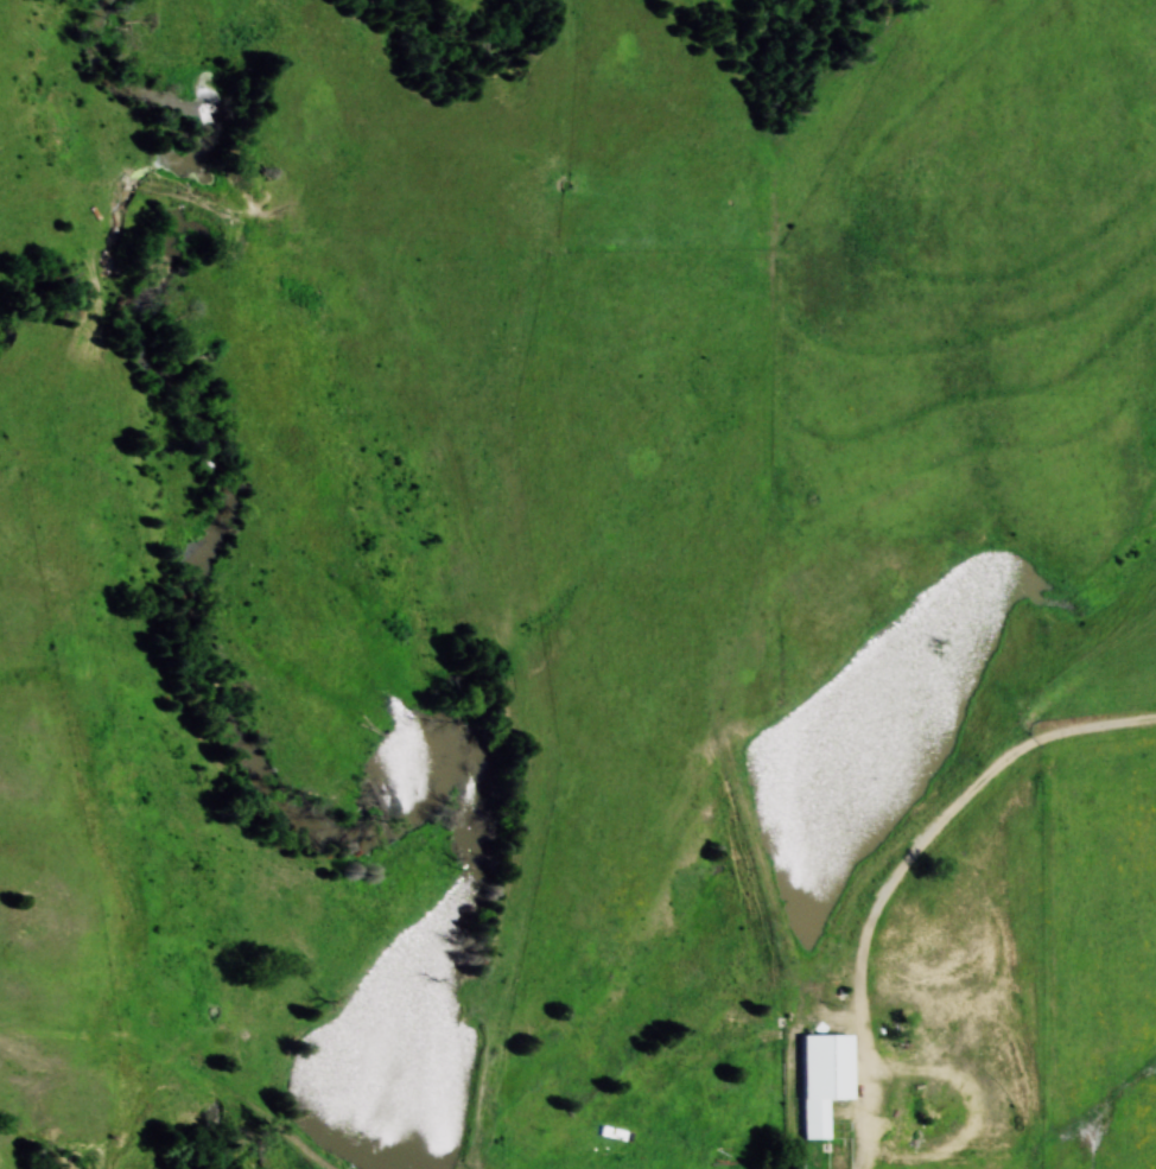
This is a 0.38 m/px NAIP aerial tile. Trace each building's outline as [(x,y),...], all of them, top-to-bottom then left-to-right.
[(798,1037),(800,1141),(825,1141),(824,1101),(851,1101),(849,1036),(798,1037)]
